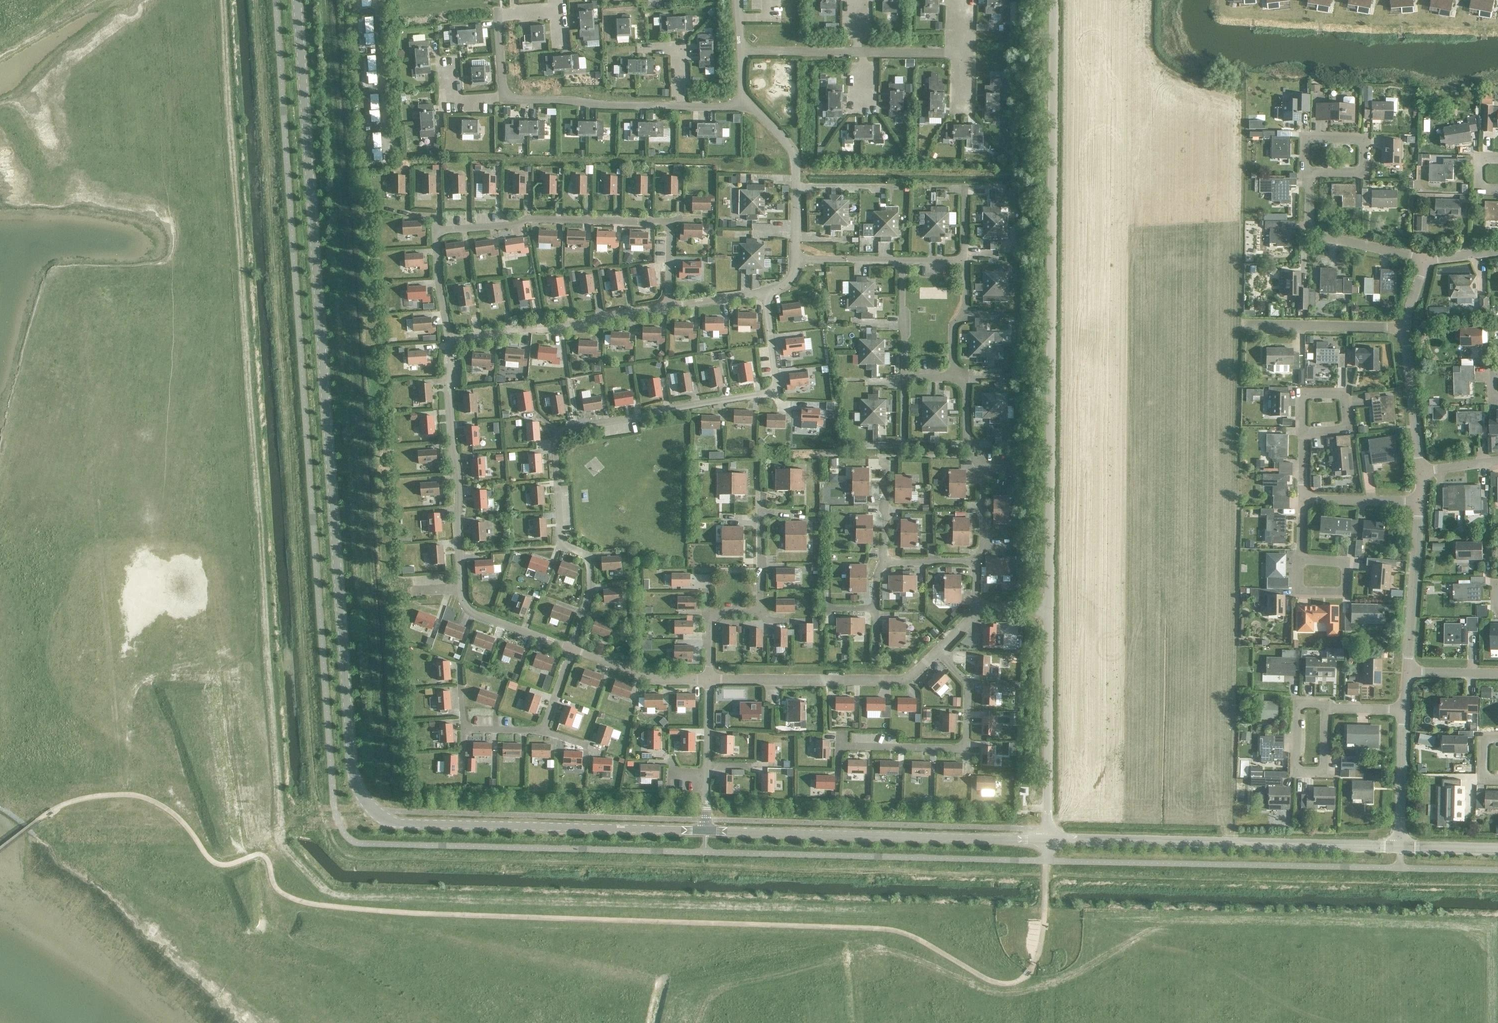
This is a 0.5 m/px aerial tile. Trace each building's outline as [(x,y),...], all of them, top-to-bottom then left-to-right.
[(360,1),(361,1),(362,8),(371,8),(370,0),(360,0),(360,1)] [(821,10),(835,10),(835,0),(821,0),(821,10)] [(883,13),(901,13),(901,8),(897,8),(897,0),(883,0),(883,13)] [(925,14),(939,14),(939,0),(925,0),(925,9),(921,9),(921,17),(925,17),(925,14)] [(986,14),(991,14),(1000,14),(1000,0),(986,0),(986,14)] [(1267,9),(1279,8),(1278,3),(1289,1),(1288,0),(1266,0),(1267,9)] [(1307,4),(1317,6),(1316,10),(1328,12),(1330,0),(1307,0),(1307,4)] [(1347,5),(1357,7),(1356,12),(1368,14),(1371,0),(1348,0),(1347,5)] [(1390,9),(1400,8),(1401,13),(1413,12),(1412,0),(1390,0),(1390,9)] [(1429,8),(1439,10),(1438,14),(1450,16),(1453,0),(1430,0),(1429,8)] [(1470,9),(1480,11),(1479,16),(1491,18),(1494,1),(1490,0),(1472,0),(1470,9)] [(579,22),(594,21),(593,10),(597,10),(597,2),(592,2),(592,5),(578,6),(579,22)] [(630,20),(630,19),(630,16),(623,16),(623,20),(616,20),(617,37),(631,36),(630,20)] [(676,18),(677,32),(693,31),(692,17),(676,18)] [(365,35),(364,35),(364,39),(365,39),(365,47),(375,46),(373,18),(365,19),(365,35)] [(677,32),(676,18),(665,19),(660,19),(660,33),(677,32)] [(594,21),(579,22),(580,38),(584,38),(584,42),(599,41),(598,27),(594,27),(594,21)] [(476,30),(466,31),(467,45),(483,44),(482,29),(481,25),(476,25),(476,30)] [(545,43),(544,27),(530,28),(531,37),(525,37),(526,44),(545,43)] [(467,45),(466,31),(455,32),(450,32),(451,47),(467,45)] [(699,52),(713,52),(713,36),(698,37),(699,52)] [(414,49),(415,59),(429,58),(428,42),(414,43),(414,40),(409,41),(410,50),(414,49)] [(713,52),(699,52),(700,69),(714,68),(713,52)] [(562,57),(563,71),(579,70),(578,56),(562,57)] [(368,73),(366,73),(366,77),(367,77),(368,85),(377,85),(376,57),(367,57),(368,73)] [(562,57),(546,58),(547,72),(547,76),(552,76),(552,72),(563,71),(562,57)] [(416,78),(416,75),(430,74),(429,58),(415,59),(416,70),(411,70),(412,78),(416,78)] [(637,75),(637,61),(621,61),(621,75),(623,75),(637,75)] [(637,61),(637,75),(653,75),(653,61),(637,61)] [(488,67),(470,68),(472,85),(486,84),(485,73),(489,73),(488,67)] [(929,103),(943,103),(944,87),(937,87),(938,75),(932,75),(931,79),(929,79),(929,87),(929,103)] [(985,87),(985,103),(1000,103),(1000,88),(1002,88),(1002,80),(990,80),(990,87),(985,87)] [(889,101),(904,101),(904,85),(889,85),(889,101)] [(827,86),(827,102),(841,102),(841,86),(827,86)] [(1371,87),(1363,87),(1363,104),(1371,104),(1371,87)] [(1482,94),(1482,106),(1492,106),(1493,95),(1482,94)] [(370,113),(368,113),(369,117),(370,116),(370,124),(379,124),(377,95),(369,96),(370,110),(370,113)] [(1279,109),(1277,109),(1276,120),(1279,120),(1283,120),(1283,122),(1299,122),(1299,102),(1303,102),(1303,108),(1309,108),(1309,96),(1291,96),(1291,102),(1283,102),(1283,109),(1279,109)] [(1342,99),(1342,105),(1316,105),(1316,119),(1322,119),(1322,121),(1353,122),(1353,100),(1352,98),(1343,98),(1342,99)] [(1396,112),(1396,99),(1385,99),(1385,104),(1371,104),(1371,105),(1365,105),(1364,120),(1371,120),(1391,121),(1391,112),(1396,112)] [(889,101),(889,118),(903,118),(903,117),(907,117),(907,112),(903,112),(904,101),(889,101)] [(841,102),(827,102),(827,112),(822,112),(822,119),(841,119),(841,102)] [(943,103),(929,103),(929,119),(943,119),(943,103)] [(1000,103),(985,103),(985,119),(1000,119),(1000,103)] [(420,122),(434,121),(432,106),(418,107),(420,122)] [(1492,108),(1484,108),(1484,132),(1492,132),(1492,118),(1497,119),(1497,108),(1492,108)] [(1469,133),(1476,132),(1474,117),(1466,119),(1467,125),(1443,129),(1444,136),(1439,137),(1441,147),(1471,142),(1469,133)] [(435,137),(434,121),(420,122),(421,138),(435,137)] [(478,121),(462,121),(462,135),(462,140),(468,140),(468,135),(473,135),(473,139),(481,139),(481,135),(477,135),(478,121)] [(528,136),(528,122),(512,121),(512,126),(506,126),(506,131),(508,131),(508,139),(522,139),(522,136),(528,136)] [(1265,121),(1249,121),(1249,129),(1265,129),(1265,121)] [(544,140),(544,122),(528,122),(528,136),(538,136),(538,140),(544,140)] [(587,137),(587,122),(571,122),(571,136),(587,137)] [(587,122),(587,137),(597,137),(597,141),(603,141),(603,123),(587,122)] [(647,137),(647,123),(631,123),(631,137),(628,137),(628,141),(634,141),(634,137),(647,137)] [(663,123),(647,123),(647,137),(663,137),(663,123)] [(706,138),(706,124),(690,124),(690,138),(706,138)] [(706,124),(706,138),(720,138),(719,144),(724,144),(724,138),(722,138),(722,124),(706,124)] [(845,140),(844,144),(853,144),(853,140),(864,140),(864,126),(847,126),(847,140),(845,140)] [(864,126),(864,140),(876,140),(876,145),(883,145),(883,140),(879,140),(879,126),(864,126)] [(962,140),(962,126),(946,126),(946,139),(946,140),(949,140),(962,140)] [(983,144),(983,134),(978,134),(978,126),(962,126),(962,140),(972,140),(972,144),(983,144)] [(1249,132),(1249,138),(1262,138),(1262,140),(1272,140),(1271,158),(1288,159),(1288,138),(1276,138),(1276,132),(1262,132),(1262,133),(1249,132)] [(373,150),(371,150),(372,154),(373,154),(373,162),(382,162),(381,134),(372,134),(373,150)] [(1381,141),(1381,151),(1383,151),(1383,165),(1400,165),(1400,142),(1381,141)] [(995,153),(992,158),(997,162),(1000,157),(995,153)] [(1457,167),(1457,160),(1443,160),(1443,166),(1429,165),(1429,181),(1453,181),(1453,167),(1457,167)] [(405,194),(405,177),(395,177),(395,173),(389,173),(389,180),(392,180),(392,194),(405,194)] [(483,195),(495,195),(496,177),(486,177),(486,173),(480,173),(480,180),(483,180),(483,195)] [(423,195),(436,194),(435,177),(426,177),(426,174),(420,174),(420,180),(423,180),(423,195)] [(452,181),(452,195),(465,195),(465,177),(455,177),(455,174),(449,174),(449,181),(452,181)] [(513,195),(525,195),(526,178),(516,177),(516,174),(510,174),(510,180),(513,180),(513,195)] [(543,195),(556,195),(556,178),(547,177),(547,174),(541,174),(540,180),(543,180),(543,195)] [(574,181),(574,195),(586,195),(586,178),(577,178),(577,174),(571,174),(571,181),(574,181)] [(604,195),(616,196),(617,178),(607,178),(607,174),(601,174),(601,181),(604,181),(604,195)] [(634,195),(647,196),(647,178),(638,178),(638,174),(631,174),(631,181),(634,181),(634,195)] [(664,196),(677,196),(677,178),(668,178),(668,174),(662,174),(662,181),(665,181),(664,196)] [(728,177),(728,184),(735,185),(739,185),(740,175),(735,175),(735,178),(728,177)] [(1288,205),(1288,186),(1295,186),(1296,179),(1289,179),(1282,179),(1282,180),(1259,180),(1259,194),(1271,194),(1271,202),(1279,202),(1279,205),(1288,205)] [(752,203),(752,186),(747,186),(747,191),(739,191),(739,203),(752,203)] [(755,186),(752,186),(752,203),(764,203),(764,186),(755,186)] [(1360,204),(1361,196),(1354,196),(1354,186),(1331,186),(1331,197),(1341,197),(1341,208),(1354,208),(1360,208),(1360,204)] [(992,209),(983,208),(983,226),(995,226),(995,208),(995,206),(995,200),(995,190),(991,190),(991,200),(992,200),(992,208),(992,209)] [(1361,190),(1361,196),(1360,204),(1371,204),(1371,208),(1395,208),(1395,193),(1367,192),(1367,190),(1361,190)] [(693,198),(692,211),(710,211),(710,202),(714,202),(714,196),(707,195),(707,198),(693,198)] [(823,201),(823,213),(836,214),(836,196),(831,196),(831,201),(823,201)] [(836,196),(836,214),(848,214),(848,201),(841,201),(841,196),(836,196)] [(1468,210),(1468,198),(1460,198),(1460,202),(1436,201),(1436,208),(1431,208),(1431,219),(1460,219),(1461,210),(1468,210)] [(1484,202),(1484,222),(1497,222),(1497,203),(1484,202)] [(752,203),(739,203),(739,216),(746,216),(746,221),(752,221),(752,203)] [(764,203),(752,203),(752,221),(757,221),(757,216),(764,216),(764,203)] [(873,213),(873,225),(886,225),(886,207),(885,207),(885,204),(881,204),(880,213),(873,213)] [(886,207),(886,225),(898,225),(898,207),(886,207)] [(923,213),(919,213),(919,225),(923,225),(936,225),(936,208),(930,208),(930,213),(923,213)] [(948,225),(948,213),(948,208),(936,208),(936,225),(948,225)] [(995,208),(995,226),(1008,226),(1008,208),(995,208)] [(836,214),(823,213),(823,226),(830,226),(830,231),(835,231),(836,214)] [(836,214),(835,231),(841,231),(841,226),(848,226),(848,214),(836,214)] [(1427,218),(1417,217),(1417,231),(1427,231),(1427,218)] [(421,232),(420,222),(403,223),(404,236),(418,235),(418,238),(425,238),(425,231),(421,232)] [(1264,222),(1264,230),(1269,230),(1268,245),(1276,245),(1276,248),(1291,248),(1291,229),(1280,229),(1280,223),(1264,222)] [(702,238),(702,226),(684,225),(684,235),(680,235),(680,241),(687,241),(687,238),(702,238)] [(885,243),(886,225),(873,225),(863,225),(863,237),(880,237),(880,243),(885,243)] [(886,225),(885,243),(891,243),(891,238),(898,238),(898,225),(886,225)] [(936,225),(923,225),(923,238),(930,238),(930,243),(935,243),(936,225)] [(936,225),(935,243),(941,243),(941,238),(948,238),(948,225),(936,225)] [(995,226),(983,226),(983,238),(990,238),(990,243),(990,250),(994,250),(995,243),(995,226)] [(1008,226),(995,226),(995,243),(1000,243),(1000,238),(1008,238),(1008,226)] [(557,232),(539,231),(539,244),(553,244),(553,247),(560,248),(560,242),(556,241),(557,232)] [(1405,231),(1398,235),(1401,239),(1407,235),(1405,231)] [(585,233),(567,232),(567,245),(581,245),(581,248),(588,248),(588,242),(585,242),(585,233)] [(615,233),(597,232),(597,245),(611,246),(611,249),(618,249),(618,243),(615,242),(615,233)] [(648,234),(630,233),(630,246),(644,246),(644,249),(651,249),(651,243),(647,243),(648,234)] [(522,238),(505,241),(507,254),(521,251),(521,254),(528,253),(527,247),(524,248),(522,238)] [(751,257),(751,240),(746,240),(746,245),(739,245),(739,257),(751,257)] [(751,240),(751,257),(764,258),(764,245),(757,245),(757,240),(751,240)] [(492,241),(475,243),(477,256),(491,254),(492,256),(498,255),(497,249),(494,250),(492,241)] [(446,245),(447,258),(456,257),(456,259),(469,258),(468,251),(464,252),(463,243),(446,245)] [(423,264),(423,254),(405,256),(406,268),(420,267),(420,270),(427,270),(427,263),(423,264)] [(625,254),(622,262),(629,265),(632,258),(625,254)] [(751,257),(739,257),(739,270),(746,270),(746,275),(751,275),(751,257)] [(751,257),(751,275),(756,275),(756,270),(763,270),(764,258),(751,257)] [(596,260),(591,265),(595,269),(600,264),(596,260)] [(701,263),(683,263),(683,273),(679,273),(679,279),(686,279),(686,276),(701,276),(701,263)] [(642,275),(644,289),(656,287),(654,270),(644,271),(644,267),(638,268),(639,275),(642,275)] [(983,267),(983,285),(995,285),(995,267),(983,267)] [(1007,267),(995,267),(995,285),(1007,285),(1007,273),(1011,273),(1010,267),(1007,267)] [(1271,267),(1266,273),(1272,277),(1276,271),(1271,267)] [(1319,269),(1319,280),(1319,294),(1351,295),(1351,288),(1351,279),(1342,279),(1342,282),(1335,282),(1335,269),(1319,269)] [(1363,279),(1363,280),(1363,295),(1395,296),(1395,271),(1379,270),(1379,283),(1372,283),(1372,280),(1363,279)] [(610,282),(604,283),(605,291),(611,290),(612,292),(624,290),(621,273),(612,274),(612,271),(605,272),(606,278),(609,278),(610,282)] [(582,295),(595,293),(592,276),(583,277),(582,274),(576,275),(577,281),(580,281),(582,295)] [(1307,294),(1307,290),(1299,290),(1300,275),(1284,274),(1283,296),(1297,297),(1296,311),(1307,311),(1307,307),(1307,294)] [(553,298),(565,296),(562,279),(553,280),(553,277),(546,278),(547,284),(550,284),(553,298)] [(849,283),(849,295),(861,295),(861,278),(856,278),(856,283),(849,283)] [(861,278),(861,295),(874,296),(874,283),(866,283),(866,278),(861,278)] [(1476,278),(1450,278),(1451,299),(1457,299),(1457,304),(1471,304),(1471,298),(1477,298),(1476,280),(1476,278)] [(519,302),(532,300),(529,282),(520,284),(519,280),(513,281),(514,288),(517,287),(519,302)] [(489,304),(502,303),(499,285),(490,287),(489,283),(483,284),(484,291),(487,290),(489,304)] [(995,285),(983,285),(975,285),(975,291),(983,291),(982,302),(995,302),(995,285)] [(995,285),(995,302),(1007,303),(1007,285),(995,285)] [(460,307),(472,306),(470,288),(460,290),(460,286),(454,287),(455,294),(458,293),(460,307)] [(426,296),(425,287),(408,288),(408,301),(423,300),(423,303),(430,302),(429,296),(426,296)] [(861,295),(849,295),(849,308),(856,308),(856,313),(861,313),(861,295)] [(874,296),(861,295),(861,313),(861,320),(874,320),(874,315),(869,315),(869,313),(867,313),(867,308),(876,308),(876,300),(873,300),(874,296)] [(787,318),(799,316),(801,316),(799,304),(782,306),(783,315),(779,316),(780,322),(787,321),(787,318)] [(1275,306),(1269,306),(1269,317),(1281,317),(1281,310),(1275,310),(1275,306)] [(1448,308),(1429,308),(1430,317),(1449,317),(1448,308)] [(756,314),(738,314),(738,326),(752,327),(752,330),(759,330),(759,324),(756,323),(756,314)] [(413,320),(406,320),(407,332),(414,331),(414,332),(429,331),(429,334),(436,333),(435,327),(431,327),(431,318),(413,320)] [(723,319),(705,319),(705,331),(720,331),(720,334),(727,334),(727,328),(723,328),(723,319)] [(981,328),(981,324),(981,319),(975,319),(975,328),(976,328),(976,333),(969,333),(969,346),(981,346),(981,328)] [(692,324),(675,323),(674,336),(689,336),(689,339),(695,340),(696,333),(692,333),(692,324)] [(1425,323),(1421,329),(1425,332),(1430,326),(1425,323)] [(1002,346),(1002,333),(986,333),(986,324),(981,324),(981,328),(981,346),(994,346),(1002,346)] [(661,329),(643,328),(643,341),(657,341),(657,344),(664,344),(664,338),(660,338),(661,329)] [(1487,330),(1461,331),(1461,333),(1458,333),(1456,335),(1456,339),(1458,340),(1461,340),(1461,347),(1475,346),(1475,348),(1477,350),(1479,350),(1481,348),(1481,346),(1481,345),(1487,345),(1487,330)] [(605,336),(605,345),(611,345),(611,346),(625,346),(625,349),(632,349),(632,343),(629,343),(629,334),(611,333),(611,336),(605,336)] [(871,353),(871,335),(866,335),(866,340),(859,340),(859,353),(871,353)] [(876,335),(871,335),(871,353),(883,353),(884,341),(876,341),(876,335)] [(790,353),(799,352),(804,351),(803,338),(786,340),(787,350),(783,350),(784,356),(790,356),(790,353)] [(597,342),(579,342),(579,354),(593,355),(593,358),(600,358),(600,352),(596,352),(597,342)] [(1326,343),(1315,343),(1315,350),(1315,363),(1337,363),(1337,368),(1343,368),(1344,355),(1337,355),(1338,350),(1326,350),(1326,343)] [(981,346),(969,346),(969,358),(976,358),(976,363),(981,363),(981,346)] [(981,346),(981,363),(986,363),(986,358),(994,358),(994,346),(981,346)] [(557,349),(539,348),(538,360),(552,362),(552,365),(559,365),(559,359),(556,359),(557,349)] [(524,351),(506,349),(505,362),(520,363),(519,366),(526,367),(527,360),(523,360),(524,351)] [(1291,350),(1266,350),(1266,365),(1273,365),(1273,372),(1288,372),(1288,369),(1298,369),(1298,353),(1291,353),(1291,350)] [(1377,370),(1377,350),(1351,350),(1345,350),(1345,368),(1351,368),(1351,366),(1356,366),(1356,361),(1365,361),(1365,370),(1377,370)] [(426,352),(408,353),(409,365),(423,364),(424,367),(430,367),(430,361),(426,361),(426,352)] [(871,353),(859,353),(859,365),(866,365),(866,371),(871,371),(871,353)] [(883,353),(871,353),(871,371),(872,371),(872,376),(876,376),(876,371),(876,365),(883,365),(883,353)] [(490,355),(473,354),(472,367),(487,368),(486,371),(493,371),(493,365),(490,365),(490,355)] [(738,366),(741,384),(753,382),(750,364),(738,366)] [(1453,368),(1454,397),(1470,396),(1469,375),(1474,375),(1474,367),(1453,368)] [(707,371),(710,389),(723,387),(720,369),(707,371)] [(794,387),(799,387),(808,386),(807,373),(789,375),(790,384),(787,385),(787,391),(794,390),(794,387)] [(677,376),(680,394),(692,391),(689,374),(677,376)] [(601,376),(593,377),(594,385),(602,384),(601,376)] [(647,381),(650,399),(662,396),(659,379),(647,381)] [(420,403),(432,402),(431,385),(418,386),(420,403)] [(1288,407),(1288,395),(1287,395),(1287,389),(1267,388),(1267,408),(1270,409),(1270,417),(1286,417),(1286,407),(1288,407)] [(994,407),(995,389),(989,389),(989,394),(982,394),(982,407),(994,407)] [(1000,389),(995,389),(994,407),(1007,407),(1007,394),(1000,394),(1000,389)] [(874,395),(873,395),(873,413),(885,413),(885,401),(878,401),(878,395),(878,391),(874,391),(874,395)] [(614,395),(616,407),(633,404),(631,392),(614,395)] [(517,395),(520,412),(532,411),(530,393),(517,395)] [(1375,423),(1393,421),(1391,397),(1378,398),(1377,393),(1363,394),(1364,401),(1371,400),(1372,406),(1374,406),(1375,423)] [(463,396),(465,414),(477,413),(476,395),(463,396)] [(873,413),(873,395),(868,395),(868,401),(860,400),(860,413),(873,413)] [(550,398),(553,416),(565,414),(562,396),(550,398)] [(583,400),(585,412),(602,409),(600,397),(583,400)] [(934,415),(934,397),(922,397),(922,415),(934,415)] [(934,397),(934,415),(947,415),(947,398),(934,397)] [(982,407),(975,407),(975,418),(982,419),(989,419),(989,424),(995,425),(994,407),(982,407)] [(1007,407),(994,407),(995,425),(999,425),(1000,424),(1000,419),(1007,419),(1007,407)] [(1441,420),(1446,415),(1446,408),(1434,408),(1434,420),(1441,420)] [(802,409),(801,422),(816,423),(815,426),(822,426),(822,420),(819,419),(819,410),(802,409)] [(752,412),(734,411),(734,424),(751,424),(752,412)] [(873,413),(860,413),(860,425),(867,425),(867,431),(873,431),(873,413)] [(885,413),(873,413),(873,431),(872,443),(878,443),(878,425),(885,426),(885,413)] [(1469,435),(1482,434),(1481,413),(1456,414),(1457,425),(1469,424),(1469,435)] [(934,415),(922,415),(922,433),(934,433),(934,415)] [(934,415),(934,433),(946,433),(947,415),(934,415)] [(785,416),(767,416),(767,428),(784,429),(785,416)] [(422,435),(435,435),(433,417),(421,418),(422,435)] [(702,417),(701,429),(719,430),(719,417),(702,417)] [(540,441),(539,423),(526,424),(527,442),(540,441)] [(467,446),(479,445),(478,428),(465,428),(467,446)] [(1286,436),(1266,435),(1266,453),(1268,453),(1268,458),(1272,458),(1271,461),(1273,464),(1278,464),(1283,464),(1283,459),(1286,459),(1286,436)] [(1350,448),(1349,442),(1349,436),(1335,437),(1336,450),(1332,450),(1334,471),(1341,471),(1342,476),(1352,475),(1351,463),(1348,463),(1346,449),(1350,448)] [(1371,465),(1393,462),(1389,438),(1367,441),(1370,455),(1363,456),(1366,474),(1373,473),(1371,465)] [(1488,439),(1489,454),(1497,454),(1497,447),(1495,447),(1495,438),(1488,439)] [(760,439),(756,443),(761,447),(765,444),(760,439)] [(419,464),(437,463),(436,450),(418,452),(419,464)] [(528,456),(530,474),(542,473),(541,455),(528,456)] [(471,460),(473,478),(485,477),(484,459),(471,460)] [(787,481),(787,470),(776,470),(776,491),(792,491),(792,481),(787,481)] [(804,470),(787,470),(787,481),(792,481),(792,491),(804,491),(804,470)] [(848,480),(848,483),(868,483),(868,470),(852,470),(852,471),(851,471),(851,473),(852,473),(852,480),(848,480)] [(1262,476),(1262,486),(1272,486),(1272,497),(1273,497),(1273,504),(1272,510),(1273,510),(1288,510),(1288,504),(1288,498),(1285,498),(1285,482),(1288,482),(1288,477),(1291,477),(1291,470),(1278,470),(1277,476),(1262,476)] [(945,482),(945,485),(965,485),(965,471),(949,471),(949,473),(948,473),(948,475),(949,475),(949,482),(945,482)] [(729,485),(729,474),(717,474),(717,496),(734,496),(734,485),(729,485)] [(746,474),(729,474),(729,485),(734,485),(734,496),(746,496),(746,474)] [(895,490),(915,490),(915,487),(911,487),(911,480),(912,480),(912,478),(911,478),(911,476),(895,476),(895,490)] [(422,497),(439,495),(438,483),(421,484),(422,497)] [(868,483),(848,483),(848,486),(852,486),(852,493),(851,493),(851,495),(852,495),(852,496),(853,496),(853,504),(866,504),(866,496),(868,497),(868,483)] [(965,485),(945,485),(945,488),(949,488),(949,495),(948,495),(948,497),(949,497),(949,498),(965,498),(965,485)] [(1472,489),(1464,489),(1465,511),(1465,516),(1473,516),(1473,511),(1481,510),(1481,516),(1487,516),(1487,499),(1480,499),(1480,486),(1472,486),(1472,489)] [(532,506),(545,505),(543,487),(531,488),(531,489),(531,494),(532,506)] [(1448,488),(1443,488),(1443,507),(1449,507),(1449,511),(1465,511),(1465,502),(1464,489),(1456,490),(1456,487),(1448,487),(1448,488)] [(915,490),(895,490),(895,503),(911,503),(911,502),(916,502),(916,493),(915,493),(915,490)] [(475,510),(487,509),(487,497),(486,492),(486,491),(474,492),(475,510)] [(993,497),(993,511),(1014,511),(1014,508),(1009,508),(1009,501),(1011,501),(1011,499),(1009,499),(1009,497),(993,497)] [(820,506),(820,514),(829,514),(829,506),(820,506)] [(1273,510),(1272,510),(1260,510),(1260,516),(1266,516),(1266,531),(1264,531),(1264,539),(1270,539),(1270,544),(1284,544),(1284,516),(1273,516),(1273,510)] [(1014,511),(993,511),(993,524),(1009,524),(1009,523),(1010,523),(1010,521),(1009,521),(1009,514),(1013,514),(1014,511)] [(429,533),(442,532),(441,514),(428,515),(429,533)] [(852,530),(872,530),(872,517),(856,517),(856,518),(855,518),(855,520),(856,520),(856,527),(852,527),(852,530)] [(1319,529),(1326,529),(1325,534),(1348,536),(1348,533),(1355,534),(1356,522),(1319,518),(1318,531),(1319,531),(1319,529)] [(948,530),(948,533),(969,533),(969,519),(953,519),(953,521),(951,521),(951,523),(953,523),(953,530),(948,530)] [(533,521),(529,521),(529,526),(533,526),(534,538),(547,537),(546,520),(533,520),(533,521)] [(901,521),(901,534),(921,535),(921,532),(917,532),(917,524),(918,524),(918,522),(917,522),(917,521),(901,521)] [(1381,540),(1383,524),(1363,522),(1361,538),(1381,540)] [(785,523),(785,539),(796,539),(796,534),(806,534),(806,523),(785,523)] [(473,542),(486,541),(485,524),(472,524),(473,542)] [(722,528),(722,544),(732,544),(732,540),(743,540),(743,528),(722,528)] [(872,530),(852,530),(852,533),(856,533),(856,540),(855,540),(855,542),(856,542),(856,544),(872,544),(872,530)] [(969,533),(948,533),(948,535),(953,536),(953,543),(951,543),(951,545),(953,545),(953,546),(968,546),(969,533)] [(796,539),(785,539),(785,551),(806,551),(806,534),(796,534),(796,539)] [(921,535),(901,534),(900,548),(916,548),(916,547),(918,547),(918,545),(916,545),(917,537),(921,537),(921,535)] [(732,544),(722,544),(722,556),(743,556),(743,540),(732,540),(732,544)] [(1360,557),(1362,542),(1355,541),(1354,557),(1360,557)] [(1482,556),(1489,556),(1489,542),(1481,542),(1481,543),(1456,544),(1456,560),(1482,559),(1482,556)] [(430,548),(432,565),(444,564),(443,547),(430,548)] [(636,550),(627,551),(628,561),(631,561),(637,561),(637,558),(636,550)] [(1395,552),(1391,557),(1397,561),(1400,556),(1395,552)] [(515,554),(512,562),(517,564),(520,555),(515,554)] [(1284,556),(1266,555),(1266,578),(1266,589),(1287,590),(1288,578),(1283,578),(1284,556)] [(532,557),(528,569),(537,572),(534,579),(534,580),(547,585),(550,577),(545,575),(549,563),(532,557)] [(602,558),(602,571),(620,570),(619,557),(602,558)] [(1394,567),(1395,560),(1366,558),(1365,566),(1371,567),(1371,577),(1373,577),(1372,589),(1387,590),(1389,567),(1394,567)] [(1000,581),(1000,560),(986,560),(986,576),(988,576),(988,577),(989,578),(989,576),(997,576),(997,580),(1000,581)] [(1013,560),(1000,560),(1000,581),(1002,581),(1002,576),(1010,576),(1010,578),(1012,578),(1012,576),(1013,576),(1013,560)] [(493,561),(475,562),(476,575),(494,573),(501,573),(500,566),(493,566),(493,561)] [(564,583),(572,586),(574,580),(579,568),(562,562),(558,574),(566,577),(564,583)] [(846,579),(866,580),(866,566),(850,566),(850,567),(848,567),(848,569),(850,569),(850,577),(846,577),(846,579)] [(794,569),(776,569),(776,582),(776,589),(782,589),(782,582),(794,582),(794,569)] [(909,572),(902,572),(902,577),(902,597),(902,599),(902,605),(906,605),(906,599),(905,599),(905,597),(905,593),(912,593),(912,594),(914,594),(914,593),(916,593),(916,577),(909,577),(909,572)] [(672,574),(672,587),(690,587),(690,574),(672,574)] [(940,587),(940,590),(960,590),(960,577),(944,576),(944,578),(943,578),(943,580),(944,580),(944,587),(940,587)] [(902,597),(902,577),(889,577),(889,593),(890,593),(890,594),(892,594),(892,593),(900,593),(899,597),(902,597)] [(1480,586),(1485,585),(1485,578),(1471,578),(1472,585),(1454,586),(1454,601),(1480,601),(1480,586)] [(866,580),(846,579),(846,582),(850,582),(850,590),(848,590),(848,592),(850,591),(850,593),(866,593),(866,580)] [(604,591),(605,603),(622,602),(621,589),(604,591)] [(960,590),(940,590),(940,593),(944,593),(944,600),(943,600),(943,602),(944,602),(944,603),(960,603),(960,590)] [(1271,590),(1250,590),(1250,595),(1250,597),(1254,597),(1262,597),(1262,602),(1262,603),(1262,608),(1267,608),(1267,616),(1282,616),(1283,597),(1271,597),(1271,590)] [(534,592),(532,597),(539,600),(541,594),(534,592)] [(514,613),(526,617),(531,600),(520,596),(514,613)] [(678,598),(678,610),(695,610),(695,598),(678,598)] [(776,600),(776,613),(794,613),(794,600),(776,600)] [(1383,623),(1383,606),(1350,605),(1350,614),(1344,614),(1344,631),(1350,631),(1350,623),(1383,623)] [(571,612),(555,606),(550,618),(567,624),(571,612)] [(1336,607),(1310,607),(1296,607),(1296,631),(1310,632),(1310,622),(1326,622),(1326,636),(1336,636),(1336,607)] [(1487,607),(1477,607),(1477,618),(1487,618),(1487,607)] [(956,611),(950,616),(953,620),(959,614),(956,611)] [(419,612),(415,624),(432,630),(436,618),(419,612)] [(692,635),(692,617),(686,617),(686,622),(675,622),(675,635),(692,635)] [(1466,625),(1445,625),(1445,636),(1445,644),(1455,644),(1455,645),(1468,645),(1468,632),(1477,633),(1477,618),(1466,618),(1466,625)] [(800,625),(800,643),(813,643),(813,630),(817,630),(817,619),(812,619),(812,625),(800,625)] [(850,640),(850,619),(837,619),(837,635),(838,635),(838,637),(840,637),(840,635),(847,635),(847,640),(850,640)] [(850,619),(850,640),(853,640),(853,635),(860,635),(860,637),(862,637),(862,635),(864,635),(864,619),(850,619)] [(1430,619),(1425,623),(1429,627),(1433,623),(1430,619)] [(889,620),(889,634),(909,634),(909,631),(905,631),(905,624),(906,624),(906,622),(905,622),(905,620),(889,620)] [(612,627),(596,621),(592,632),(608,638),(612,627)] [(449,623),(444,635),(461,640),(465,629),(449,623)] [(983,628),(982,646),(995,647),(1003,647),(1003,635),(995,634),(996,629),(996,625),(990,625),(990,629),(983,628)] [(723,645),(735,645),(735,628),(723,628),(723,645)] [(750,630),(749,648),(762,648),(762,630),(750,630)] [(787,630),(774,630),(774,648),(787,648),(787,636),(793,636),(793,631),(787,631),(787,630)] [(933,630),(929,634),(934,639),(938,635),(933,630)] [(478,633),(474,645),(490,651),(495,639),(478,633)] [(909,634),(889,634),(889,647),(905,647),(905,646),(906,646),(906,644),(905,644),(905,636),(909,636),(909,634)] [(428,638),(426,645),(432,647),(435,640),(428,638)] [(520,661),(524,650),(508,644),(503,656),(520,661)] [(692,659),(692,647),(675,647),(675,659),(688,659),(689,659),(692,659)] [(1281,659),(1266,659),(1266,674),(1294,675),(1294,659),(1294,651),(1281,651),(1281,659)] [(1314,659),(1306,659),(1305,665),(1305,680),(1305,683),(1314,683),(1314,677),(1333,677),(1333,660),(1333,652),(1325,652),(1325,660),(1314,659)] [(537,654),(533,666),(550,672),(554,660),(537,654)] [(977,658),(976,676),(998,677),(998,665),(989,665),(989,658),(977,658)] [(1364,661),(1363,674),(1363,685),(1379,685),(1380,661),(1364,661)] [(437,663),(438,681),(451,680),(449,662),(437,663)] [(482,662),(480,668),(488,671),(490,665),(482,662)] [(585,670),(581,682),(597,688),(602,676),(585,670)] [(927,684),(936,693),(948,680),(939,671),(927,684)] [(616,681),(611,693),(628,699),(632,687),(616,681)] [(544,682),(542,689),(548,691),(550,684),(544,682)] [(509,683),(507,689),(515,692),(517,686),(509,683)] [(1014,683),(1003,683),(1003,691),(1014,691),(1014,683)] [(1357,684),(1347,684),(1346,695),(1357,695),(1357,684)] [(983,688),(982,705),(1001,706),(1001,694),(995,694),(996,688),(983,688)] [(1481,689),(1481,700),(1491,700),(1491,690),(1481,689)] [(481,690),(477,702),(493,708),(498,696),(481,690)] [(450,692),(437,693),(438,711),(440,710),(440,712),(442,714),(446,713),(447,712),(447,710),(451,710),(450,692)] [(529,693),(523,710),(535,714),(541,698),(529,693)] [(662,705),(662,695),(645,695),(645,699),(639,699),(639,707),(645,707),(645,708),(659,708),(659,711),(666,711),(666,705),(662,705)] [(677,695),(677,708),(695,708),(695,695),(677,695)] [(1477,713),(1477,698),(1467,697),(1467,701),(1441,700),(1441,720),(1467,721),(1467,713),(1477,713)] [(836,698),(836,711),(853,711),(853,699),(836,698)] [(867,699),(867,711),(880,712),(880,719),(890,719),(890,706),(884,706),(884,699),(867,699)] [(898,699),(898,712),(915,712),(915,699),(898,699)] [(953,699),(952,708),(960,709),(960,700),(953,699)] [(1276,720),(1277,703),(1276,703),(1276,700),(1272,700),(1272,703),(1257,702),(1257,720),(1276,720)] [(788,723),(799,723),(800,723),(800,721),(805,721),(805,702),(788,702),(788,723)] [(742,716),(742,720),(761,720),(759,720),(759,715),(761,715),(761,704),(740,704),(740,716),(742,716)] [(565,706),(559,723),(571,727),(577,711),(565,706)] [(720,714),(715,714),(715,724),(720,724),(719,729),(728,729),(728,721),(720,721),(720,714)] [(955,715),(942,715),(942,733),(955,733),(955,715)] [(982,718),(981,735),(994,736),(995,718),(982,718)] [(452,725),(440,726),(441,743),(453,742),(452,725)] [(601,726),(595,742),(607,746),(613,730),(601,726)] [(1346,728),(1346,743),(1355,743),(1355,748),(1377,748),(1377,729),(1346,728)] [(647,732),(644,732),(641,735),(641,738),(644,740),(647,740),(647,750),(660,750),(660,732),(647,732)] [(1473,738),(1473,732),(1458,732),(1458,738),(1443,737),(1443,752),(1467,753),(1467,738),(1473,738)] [(682,734),(682,752),(694,752),(694,734),(682,734)] [(1420,734),(1418,744),(1433,747),(1435,737),(1420,734)] [(1241,735),(1240,743),(1249,743),(1249,735),(1241,735)] [(720,737),(720,755),(733,755),(733,737),(732,737),(720,737)] [(1259,737),(1259,742),(1259,756),(1260,756),(1260,762),(1273,763),(1273,760),(1282,760),(1283,745),(1273,745),(1273,738),(1259,737)] [(816,741),(816,759),(828,759),(829,742),(816,741)] [(474,744),(473,756),(491,757),(491,744),(474,744)] [(503,749),(503,757),(521,757),(521,745),(503,744),(503,749)] [(532,745),(532,758),(550,758),(550,745),(532,745)] [(762,745),(761,763),(774,763),(774,745),(762,745)] [(981,748),(980,765),(993,766),(994,748),(981,748)] [(564,752),(564,765),(581,766),(582,753),(564,752)] [(445,757),(444,774),(457,775),(457,757),(445,757)] [(1342,757),(1341,770),(1354,770),(1355,757),(1342,757)] [(593,771),(593,774),(598,774),(598,772),(611,772),(611,760),(594,759),(593,771)] [(848,761),(848,774),(865,774),(866,762),(848,761)] [(880,762),(880,775),(897,775),(898,762),(880,762)] [(912,763),(912,775),(929,776),(930,763),(912,763)] [(962,764),(944,764),(944,776),(961,777),(962,764)] [(641,766),(641,778),(658,779),(659,766),(641,766)] [(1262,778),(1262,769),(1250,769),(1250,778),(1262,778)] [(761,775),(761,792),(774,792),(774,775),(761,775)] [(720,776),(720,794),(732,794),(733,776),(720,776)] [(834,777),(816,777),(816,789),(834,790),(834,777)] [(977,777),(976,790),(994,791),(994,778),(977,777)] [(1281,779),(1250,779),(1250,787),(1264,787),(1264,789),(1268,789),(1268,805),(1269,805),(1268,811),(1281,811),(1282,809),(1288,809),(1288,789),(1281,789),(1281,779)] [(1442,788),(1438,787),(1437,826),(1445,826),(1445,820),(1463,820),(1464,788),(1460,788),(1460,780),(1442,779),(1442,788)] [(1371,803),(1372,783),(1352,783),(1351,799),(1365,799),(1365,803),(1371,803)] [(1333,809),(1333,790),(1313,789),(1313,795),(1306,795),(1306,809),(1313,809),(1313,805),(1327,805),(1326,809),(1333,809)] [(1486,792),(1486,809),(1497,809),(1497,792),(1486,792)]
